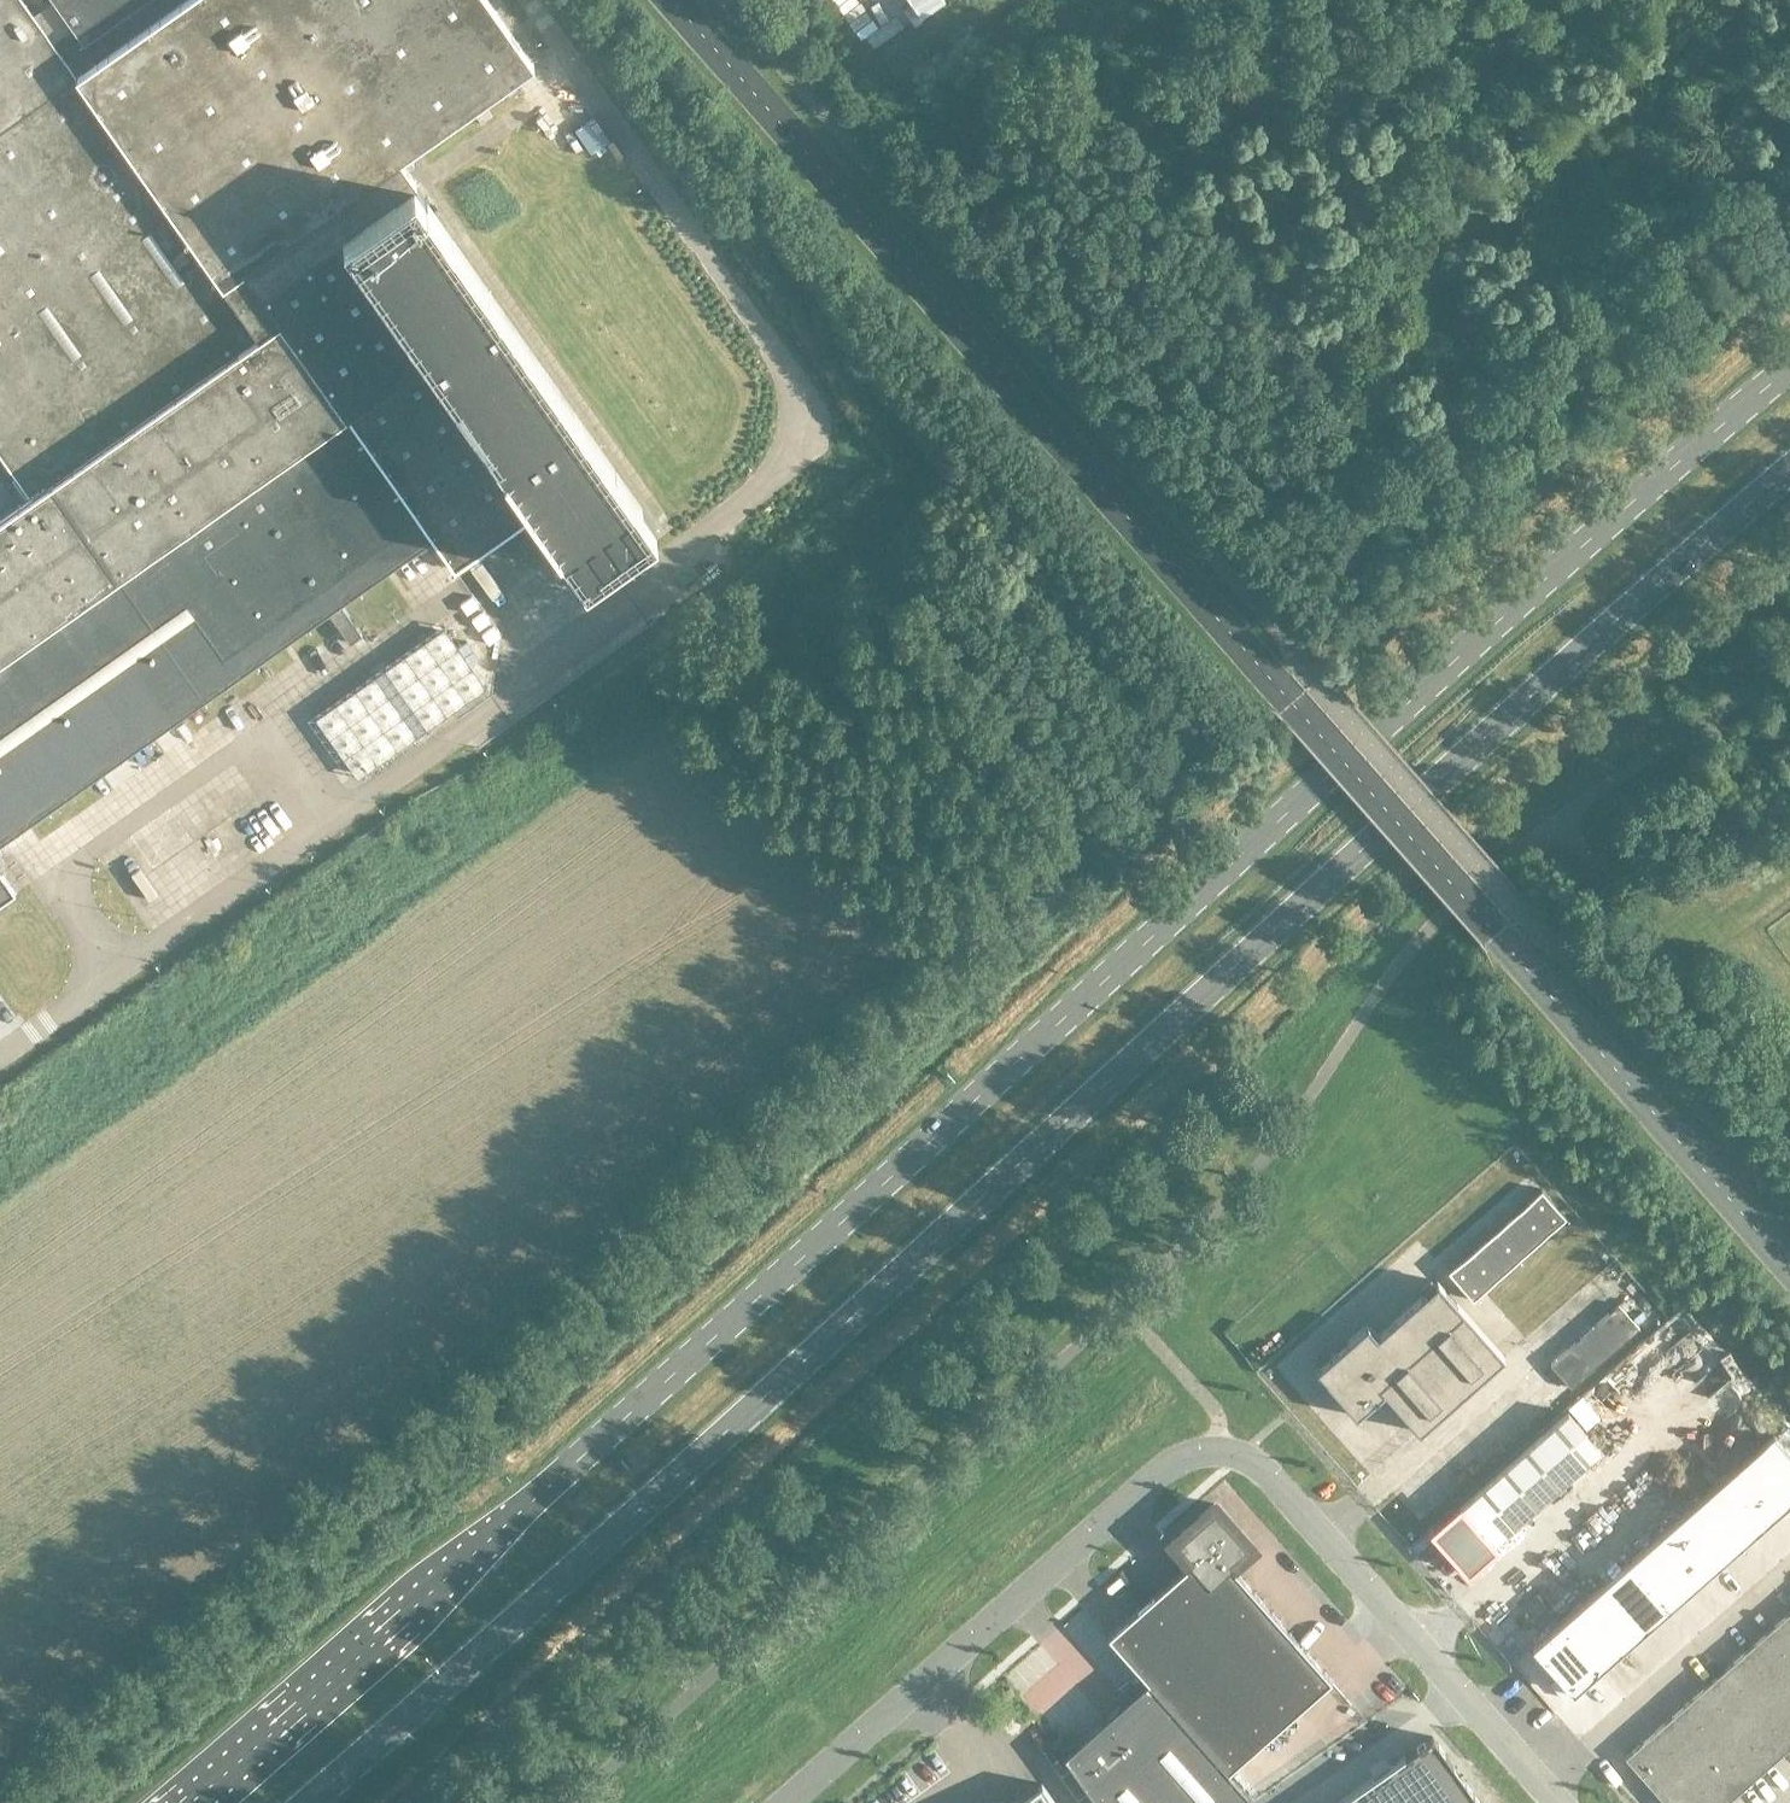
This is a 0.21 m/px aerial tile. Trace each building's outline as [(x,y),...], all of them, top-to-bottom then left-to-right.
[(0,516),(0,841),(328,610),(350,641),(362,633),(340,602),(433,536),(455,568),(539,508),(584,573),(655,523),(414,182),(416,181),(399,158),(533,63),(489,0),(182,0),(110,51),(96,32),(142,0),(0,0),(0,451),(31,495),(0,516)] [(483,684),(444,629),(319,717),(359,772),(483,684)] [(17,891),(0,867),(0,903),(17,891)] [(1542,1187),(1448,1270),(1473,1298),(1567,1215),(1542,1187)] [(1367,1322),(1315,1368),(1356,1415),(1384,1390),(1419,1430),(1505,1355),(1437,1279),(1377,1333),(1367,1322)] [(1618,1303),(1551,1363),(1571,1386),(1639,1326),(1618,1303)] [(1568,1411),(1460,1506),(1433,1530),(1468,1570),(1494,1546),(1491,1543),(1600,1447),(1568,1411)] [(1774,1431),(1531,1645),(1572,1692),(1789,1500),(1789,1450),(1774,1431)] [(1214,1502),(1171,1540),(1190,1562),(1108,1634),(1228,1770),(1332,1678),(1231,1564),(1253,1545),(1214,1502)] [(1625,1756),(1667,1802),(1724,1802),(1789,1745),(1789,1610),(1625,1756)] [(1063,1754),(1098,1802),(1245,1802),(1252,1798),(1148,1680),(1063,1754)] [(1335,1802),(1481,1802),(1433,1734),(1335,1802)] [(1042,1782),(1011,1802),(1056,1802),(1042,1782)]
